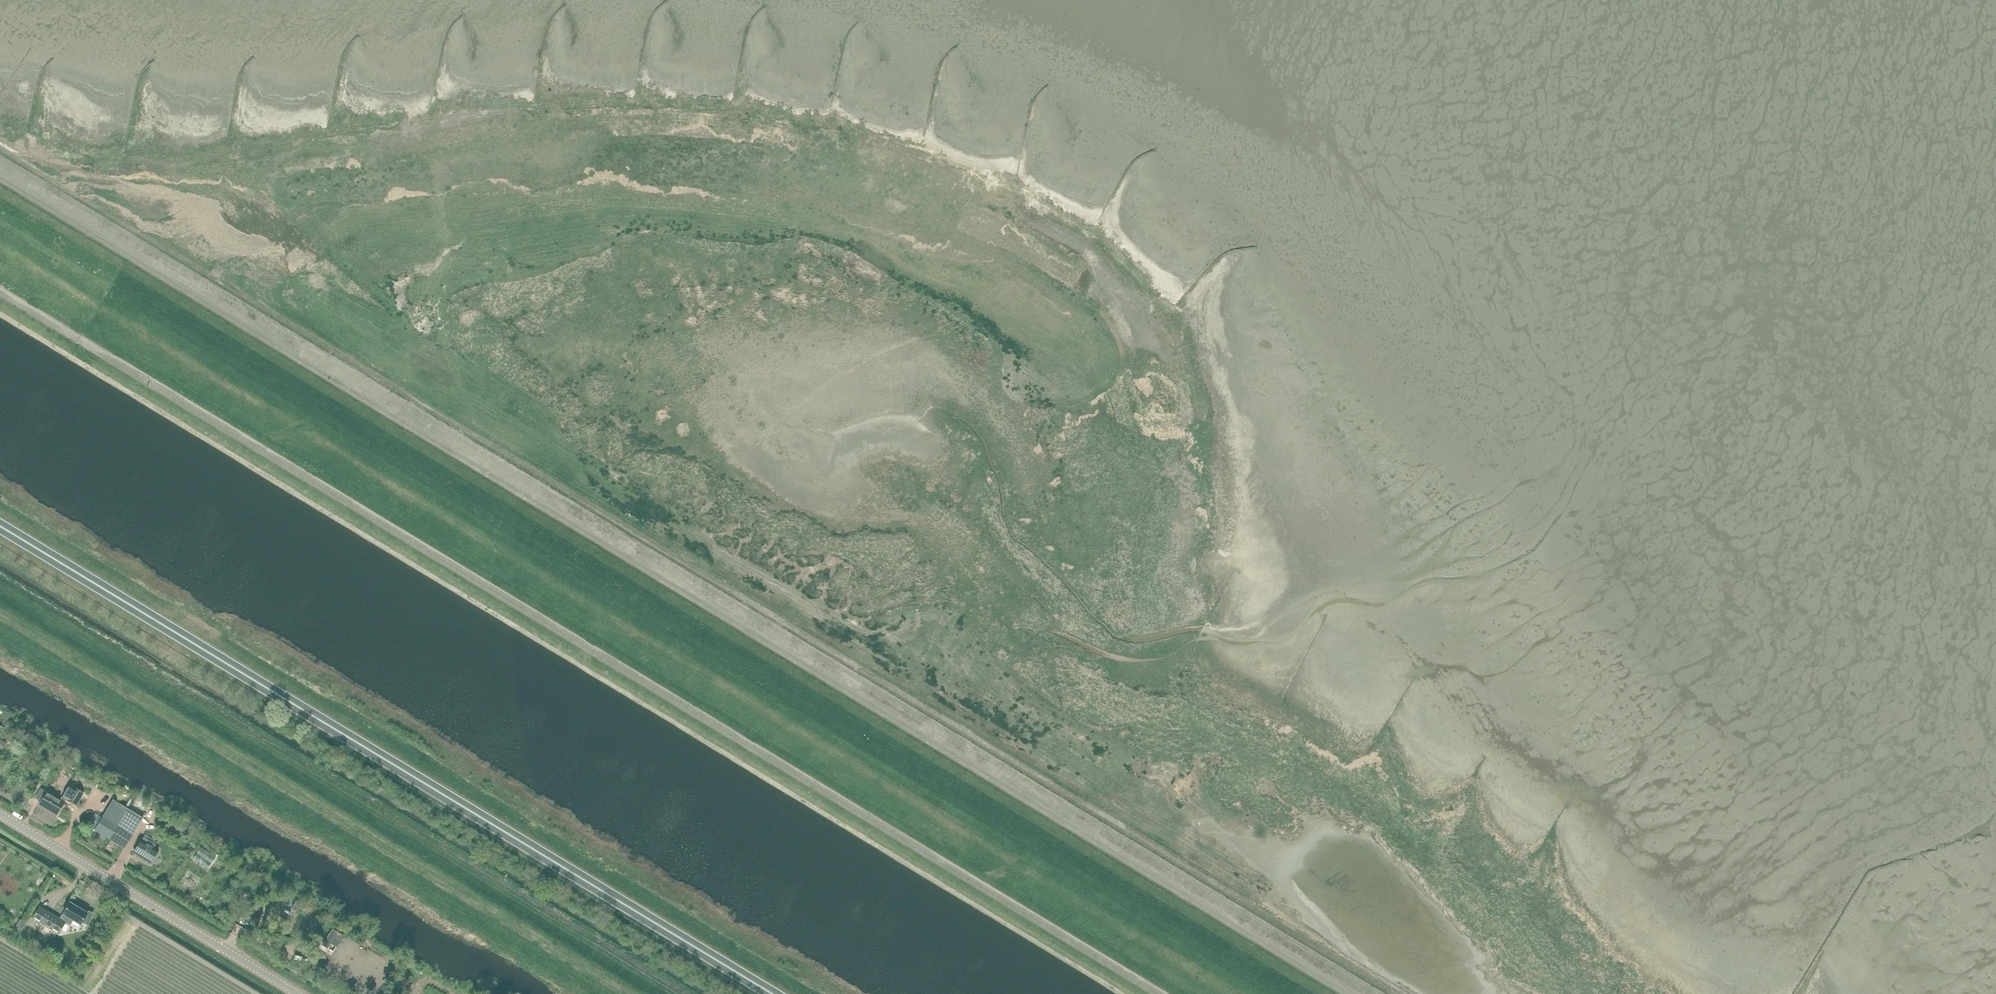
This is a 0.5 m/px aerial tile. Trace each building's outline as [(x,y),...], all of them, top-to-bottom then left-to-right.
[(0,754),(0,755),(11,761),(20,746),(9,739),(0,754)] [(46,790),(46,791),(40,788),(34,798),(40,802),(39,804),(57,815),(66,800),(76,806),(84,793),(74,787),(70,784),(61,799),(46,790)] [(113,799),(94,830),(125,849),(144,817),(120,803),(113,799)] [(141,840),(133,853),(150,863),(158,850),(154,848),(157,842),(145,835),(142,840),(141,840)] [(262,904),(253,899),(249,906),(258,911),(262,904)] [(302,904),(296,900),(292,907),(298,911),(302,904)] [(81,925),(82,922),(88,924),(93,913),(85,910),(76,905),(76,906),(70,902),(60,918),(51,913),(39,905),(32,919),(43,926),(59,935),(65,924),(70,927),(73,920),(81,925)] [(246,909),(241,918),(251,924),(257,915),(246,909)] [(14,929),(20,933),(25,924),(20,920),(14,929)] [(333,927),(322,944),(327,948),(331,942),(337,946),(344,934),(333,927)] [(49,950),(35,942),(30,951),(44,959),(49,950)]
